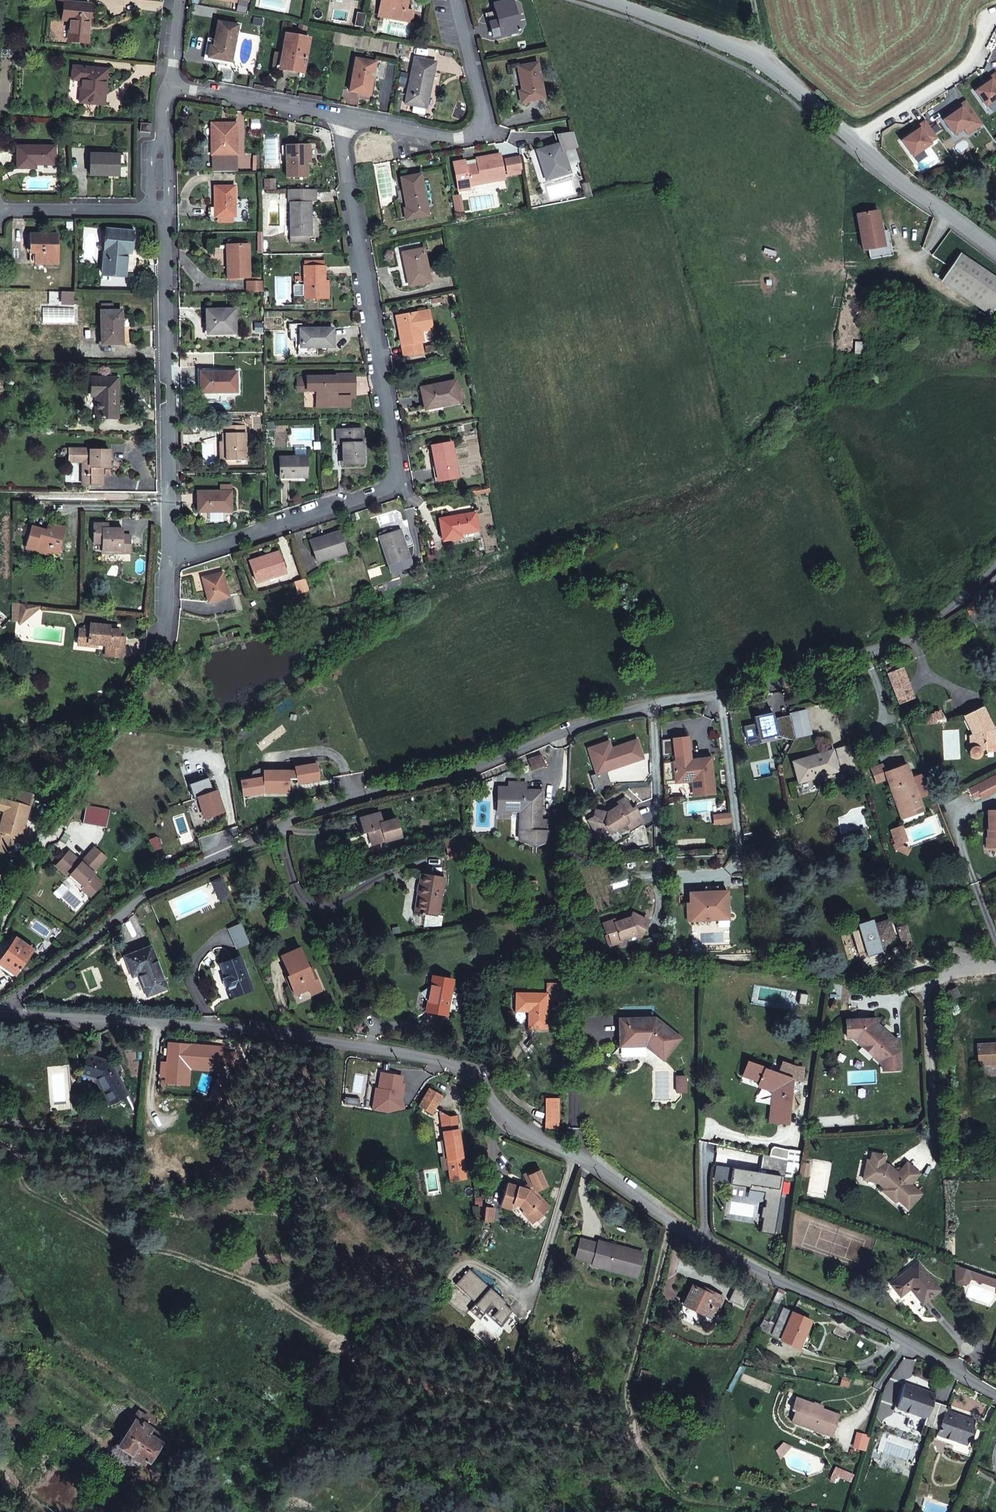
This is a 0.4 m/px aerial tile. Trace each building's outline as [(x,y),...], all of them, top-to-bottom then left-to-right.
[(378,16),(411,22),(413,11),(406,10),(408,0),(381,0),(378,16)] [(512,0),(511,0),(494,4),(498,21),(502,36),(520,31),(512,0)] [(91,5),(65,2),(63,19),(71,20),(69,41),(87,42),(91,5)] [(502,36),(498,21),(489,23),(493,38),(502,36)] [(238,25),(218,22),(213,46),(210,46),(208,57),(231,62),(238,25)] [(309,38),(286,34),(280,66),(303,70),(309,38)] [(376,62),(356,58),(350,91),(370,95),(376,62)] [(436,62),(415,58),(406,104),(426,108),(429,95),(426,94),(431,70),(434,71),(436,62)] [(544,98),(538,62),(517,66),(522,90),(518,91),(521,103),(544,98)] [(99,72),(94,71),(95,68),(74,66),(72,79),(82,80),(80,102),(104,104),(107,69),(99,69),(99,72)] [(429,95),(434,71),(431,70),(426,94),(429,95)] [(975,91),(986,107),(995,100),(995,73),(989,78),(991,80),(985,84),(975,91)] [(955,112),(943,120),(953,136),(963,129),(971,124),(976,130),(983,125),(966,101),(959,106),(961,108),(955,112)] [(913,133),(901,141),(912,157),(931,144),(930,143),(937,138),(925,120),(917,126),(919,129),(913,133)] [(150,123),(140,123),(140,132),(151,133),(151,123),(150,123)] [(237,154),(237,124),(212,124),(212,155),(213,155),(213,172),(236,171),(236,154),(237,154)] [(971,124),(963,129),(967,135),(976,130),(971,124)] [(560,143),(536,151),(546,181),(557,177),(570,173),(564,152),(577,148),(573,131),(557,134),(560,143)] [(307,163),(307,145),(286,146),(286,156),(287,177),(307,177),(307,163)] [(55,146),(17,147),(17,168),(35,168),(35,164),(55,164),(55,146)] [(119,155),(90,154),(90,175),(118,176),(119,166),(124,166),(124,155),(119,155)] [(500,154),(476,159),(477,165),(465,167),(464,161),(453,163),(458,190),(469,188),(469,185),(505,178),(500,154)] [(520,171),(517,155),(503,158),(506,174),(520,171)] [(570,173),(557,177),(559,183),(572,179),(570,173)] [(428,216),(421,174),(401,178),(406,208),(403,209),(405,220),(428,216)] [(586,198),(592,197),(588,183),(582,184),(586,198)] [(215,217),(218,217),(234,216),(235,216),(235,186),(214,186),(215,207),(215,217)] [(315,202),(315,189),(290,189),(290,237),(310,236),(309,202),(314,202),(315,202)] [(458,196),(452,197),(454,211),(460,210),(458,196)] [(881,232),(878,210),(856,214),(863,250),(868,250),(881,247),(878,232),(881,232)] [(133,231),(107,229),(102,274),(125,276),(126,259),(124,259),(125,252),(127,252),(131,253),(133,231)] [(893,255),(888,230),(881,232),(878,232),(881,247),(868,250),(870,259),(893,255)] [(58,234),(29,234),(29,245),(34,245),(34,264),(58,264),(58,234)] [(249,244),(227,245),(227,278),(250,278),(249,244)] [(430,282),(423,249),(402,253),(405,266),(406,266),(410,286),(430,282)] [(961,254),(945,277),(995,311),(995,310),(995,278),(961,254)] [(325,280),(325,266),(324,266),(324,261),(313,261),(314,266),(304,267),(304,298),(325,298),(325,280)] [(264,291),(263,281),(248,281),(248,291),(264,291)] [(74,292),(62,292),(61,302),(74,302),(74,305),(78,305),(78,301),(74,301),(74,292)] [(235,309),(207,310),(207,323),(210,322),(210,334),(235,333),(235,309)] [(121,331),(121,311),(101,311),(101,344),(122,344),(122,330),(121,331)] [(429,311),(397,316),(404,356),(422,353),(420,342),(423,341),(421,331),(432,328),(429,311)] [(333,328),(302,329),(302,325),(289,325),(289,331),(290,331),(290,341),(298,341),(298,347),(315,347),(333,347),(333,328)] [(433,335),(432,328),(421,331),(422,337),(431,336),(433,335)] [(237,371),(200,372),(200,393),(237,392),(237,371)] [(356,376),(334,377),(297,377),(298,388),(307,388),(307,390),(317,390),(321,390),(321,397),(317,397),(317,406),(350,406),(349,396),(344,396),(344,390),(349,390),(356,390),(356,376)] [(118,378),(91,378),(91,396),(96,396),(96,418),(118,418),(118,378)] [(455,380),(421,388),(425,406),(441,402),(442,405),(460,402),(455,380)] [(244,425),(227,426),(220,426),(220,434),(222,434),(225,434),(225,442),(226,461),(246,460),(245,425),(244,425)] [(362,429),(338,430),(338,444),(340,444),(343,444),(344,464),(363,463),(362,429)] [(458,478),(452,442),(431,446),(438,481),(458,478)] [(109,468),(109,458),(106,458),(106,449),(69,449),(69,462),(83,462),(91,462),(91,473),(83,473),(83,485),(102,485),(102,468),(109,468)] [(307,457),(280,457),(280,478),(298,478),(298,474),(307,474),(307,457)] [(338,480),(321,481),(321,494),(330,492),(331,492),(338,490),(338,480)] [(221,491),(198,491),(198,512),(232,512),(232,491),(230,491),(230,485),(224,485),(224,491),(221,491)] [(475,513),(440,519),(443,540),(461,537),(460,533),(478,530),(475,513)] [(31,527),(18,523),(16,532),(29,536),(31,527)] [(66,528),(48,523),(46,531),(46,532),(41,530),(31,527),(29,536),(26,544),(36,547),(38,552),(49,555),(50,551),(59,554),(66,528)] [(122,529),(112,529),(107,529),(108,524),(93,524),(92,543),(97,543),(101,543),(101,550),(122,550),(122,553),(130,553),(130,536),(122,535),(122,529)] [(409,557),(400,530),(380,537),(389,564),(409,557)] [(345,553),(338,532),(327,535),(328,539),(311,544),(317,562),(345,553)] [(327,535),(310,541),(311,544),(328,539),(327,535)] [(278,552),(267,555),(268,559),(251,564),(257,582),(285,572),(278,552)] [(267,555),(250,561),(251,564),(268,559),(267,555)] [(229,597),(223,572),(202,577),(209,602),(229,597)] [(308,590),(305,579),(295,582),(298,593),(308,590)] [(980,607),(976,601),(966,608),(970,614),(980,607)] [(21,604),(12,603),(12,621),(12,622),(19,622),(21,604)] [(21,604),(19,622),(19,624),(42,606),(21,604)] [(986,615),(980,607),(970,614),(976,622),(986,615)] [(81,628),(79,638),(90,639),(89,643),(99,644),(108,645),(106,656),(123,658),(125,638),(120,637),(120,631),(110,629),(110,626),(91,623),(91,626),(91,630),(85,629),(81,628)] [(90,639),(79,638),(78,646),(98,649),(99,644),(89,643),(90,639)] [(900,664),(885,670),(887,675),(902,669),(900,664)] [(908,684),(902,669),(887,675),(893,690),(908,684)] [(167,673),(162,671),(157,679),(163,682),(167,673)] [(914,698),(908,684),(893,690),(899,704),(914,698)] [(992,726),(983,707),(964,716),(973,734),(974,747),(973,747),(972,747),(972,748),(971,748),(971,749),(970,749),(970,750),(970,751),(969,752),(969,753),(970,754),(970,755),(971,756),(971,757),(972,757),(973,758),(975,758),(976,758),(977,758),(978,757),(979,757),(979,756),(980,756),(980,755),(981,754),(981,753),(981,751),(981,750),(985,750),(986,753),(995,752),(994,733),(992,733),(990,728),(992,726)] [(790,714),(793,724),(808,721),(806,710),(799,711),(798,708),(789,710),(790,714)] [(755,723),(744,726),(747,739),(759,736),(758,734),(767,732),(778,735),(794,740),(796,737),(793,724),(790,714),(774,718),(772,712),(762,714),(763,719),(755,721),(755,723)] [(808,721),(793,724),(796,737),(812,733),(808,721)] [(833,750),(793,761),(799,782),(839,771),(837,765),(841,764),(842,770),(855,766),(849,745),(836,749),(837,754),(834,755),(833,750)] [(545,765),(541,754),(528,759),(533,770),(545,765)] [(688,760),(674,762),(676,783),(693,782),(695,796),(715,794),(711,754),(691,756),(691,763),(688,763),(688,760)] [(674,762),(663,763),(664,784),(676,783),(674,762)] [(884,767),(882,763),(869,768),(876,784),(887,780),(884,772),(889,770),(887,766),(884,767)] [(911,778),(905,763),(889,770),(884,772),(887,780),(892,793),(897,795),(904,812),(921,805),(918,798),(932,792),(924,773),(911,778)] [(296,771),(264,771),(264,787),(289,787),(289,779),(298,779),(297,783),(318,780),(316,764),(295,767),(296,771)] [(974,783),(977,789),(981,796),(995,788),(995,776),(994,772),(974,783)] [(208,777),(189,784),(194,799),(198,798),(205,818),(223,811),(218,795),(215,796),(213,792),(208,777)] [(541,820),(542,790),(526,790),(526,782),(509,782),(509,789),(505,789),(505,810),(520,811),(519,839),(528,842),(542,842),(550,840),(551,820),(541,820)] [(974,783),(967,786),(971,793),(977,789),(974,783)] [(5,852),(9,838),(8,838),(10,833),(16,835),(22,836),(29,807),(33,794),(19,791),(19,793),(3,789),(1,796),(0,795),(0,810),(5,811),(0,828),(0,830),(2,831),(0,835),(0,851),(5,852)] [(904,812),(897,795),(892,793),(900,813),(902,819),(923,811),(921,805),(904,812)] [(632,811),(624,798),(614,805),(616,807),(607,813),(602,812),(596,811),(594,817),(588,821),(596,834),(600,832),(607,828),(610,834),(627,823),(630,829),(643,821),(635,809),(632,811)] [(614,805),(602,812),(607,813),(616,807),(614,805)] [(988,810),(989,835),(987,838),(987,848),(995,847),(995,810),(988,810)] [(397,818),(383,822),(380,813),(359,819),(364,834),(369,832),(373,831),(374,834),(372,835),(375,844),(402,836),(397,818)] [(908,841),(903,825),(889,829),(894,844),(898,842),(899,844),(908,841)] [(610,834),(607,828),(600,832),(603,838),(610,834)] [(862,830),(847,832),(848,840),(863,838),(862,830)] [(908,848),(901,845),(899,846),(899,844),(898,842),(893,845),(895,849),(908,855),(909,852),(906,851),(908,848)] [(69,851),(56,866),(69,878),(71,875),(83,886),(81,888),(90,897),(103,882),(94,874),(97,871),(95,870),(106,857),(94,847),(83,860),(86,862),(84,865),(81,862),(69,851)] [(438,916),(444,878),(421,874),(418,893),(415,913),(420,913),(425,914),(438,916)] [(69,878),(81,888),(83,886),(71,875),(69,878)] [(229,897),(221,878),(212,882),(220,901),(229,897)] [(536,881),(529,882),(530,890),(537,889),(536,881)] [(705,893),(689,894),(689,904),(686,904),(687,913),(690,912),(690,922),(698,922),(698,919),(729,919),(728,892),(721,892),(721,895),(718,895),(717,887),(705,887),(705,893)] [(648,922),(632,913),(630,917),(622,920),(615,923),(614,920),(603,924),(607,934),(609,934),(612,944),(622,941),(621,939),(635,934),(640,937),(648,922)] [(888,919),(851,931),(857,949),(871,944),(873,948),(895,941),(888,919)] [(911,942),(906,925),(897,928),(902,945),(911,942)] [(16,938),(0,961),(0,964),(16,975),(33,949),(16,938)] [(871,944),(857,949),(858,953),(873,948),(871,944)] [(163,979),(151,946),(124,956),(130,973),(137,970),(147,996),(163,990),(159,980),(163,979)] [(309,969),(299,948),(281,956),(289,975),(287,976),(295,994),(309,988),(311,994),(321,990),(316,978),(313,980),(309,969)] [(253,989),(240,957),(223,963),(228,977),(224,979),(228,988),(230,987),(233,996),(253,989)] [(295,994),(287,976),(284,977),(292,995),(295,994)] [(446,1015),(453,980),(433,977),(432,985),(428,1002),(427,1011),(446,1015)] [(564,984),(547,984),(547,994),(547,997),(552,997),(562,997),(564,997),(564,984)] [(428,1002),(432,985),(421,992),(428,1002)] [(546,1021),(547,997),(547,994),(516,993),(516,1010),(529,1011),(528,1028),(546,1028),(546,1026),(546,1021)] [(809,994),(802,993),(800,1005),(807,1006),(809,994)] [(681,1039),(655,1018),(619,1019),(620,1041),(629,1041),(630,1046),(646,1046),(664,1060),(681,1039)] [(888,1039),(886,1036),(885,1031),(877,1024),(876,1019),(846,1020),(846,1037),(852,1037),(862,1046),(865,1043),(876,1053),(873,1056),(883,1065),(883,1070),(900,1069),(898,1039),(888,1039)] [(876,1053),(865,1043),(862,1046),(873,1056),(876,1053)] [(977,1044),(978,1065),(995,1064),(995,1043),(977,1044)] [(169,1044),(167,1076),(183,1078),(184,1063),(220,1066),(222,1048),(169,1044)] [(116,1073),(111,1063),(110,1062),(87,1055),(81,1074),(97,1079),(110,1105),(128,1096),(116,1073)] [(121,1070),(116,1060),(111,1063),(116,1073),(121,1070)] [(803,1068),(799,1067),(783,1062),(779,1075),(765,1070),(766,1068),(748,1062),(744,1074),(760,1080),(758,1085),(774,1090),(771,1122),(786,1124),(791,1079),(802,1080),(803,1068)] [(167,1076),(167,1082),(189,1084),(190,1068),(220,1070),(220,1066),(184,1063),(183,1078),(167,1076)] [(403,1077),(382,1073),(379,1088),(377,1087),(373,1110),(388,1113),(391,1112),(389,1105),(399,1102),(398,1096),(398,1093),(403,1093),(404,1084),(402,1084),(403,1077)] [(688,1077),(678,1077),(678,1093),(688,1093),(688,1077)] [(217,1080),(210,1099),(220,1102),(226,1083),(217,1080)] [(442,1096),(430,1088),(423,1100),(436,1107),(442,1096)] [(402,1098),(403,1093),(398,1093),(398,1096),(399,1102),(389,1105),(391,1112),(404,1109),(402,1098)] [(360,1105),(361,1098),(352,1096),(351,1103),(360,1105)] [(559,1122),(559,1098),(546,1098),(545,1122),(559,1122)] [(436,1107),(423,1100),(419,1107),(426,1110),(432,1114),(436,1107)] [(451,1130),(449,1116),(439,1111),(442,1131),(451,1130)] [(442,1131),(444,1142),(446,1152),(443,1152),(442,1152),(443,1157),(441,1157),(443,1170),(448,1169),(450,1182),(466,1179),(456,1115),(449,1116),(451,1130),(442,1131)] [(559,1135),(559,1122),(545,1122),(545,1129),(556,1133),(559,1135)] [(800,1151),(789,1150),(788,1159),(786,1176),(796,1178),(800,1151)] [(761,1233),(775,1235),(784,1176),(786,1176),(788,1159),(758,1153),(755,1171),(733,1168),(730,1184),(768,1191),(774,1191),(772,1201),(766,1200),(761,1233)] [(918,1176),(905,1165),(898,1173),(894,1170),(892,1172),(887,1167),(888,1164),(883,1163),(885,1156),(872,1153),(871,1161),(867,1160),(864,1176),(880,1179),(878,1182),(885,1188),(882,1191),(895,1202),(897,1199),(908,1208),(921,1194),(910,1184),(918,1176)] [(919,1174),(907,1163),(905,1165),(918,1176),(919,1174)] [(805,1168),(798,1167),(797,1175),(804,1176),(805,1168)] [(525,1175),(529,1184),(530,1187),(525,1189),(507,1183),(500,1206),(511,1209),(513,1204),(520,1205),(524,1210),(527,1214),(529,1212),(536,1220),(550,1207),(536,1192),(547,1186),(539,1169),(525,1175)] [(494,1208),(485,1207),(484,1221),(492,1222),(494,1208)] [(536,1220),(529,1212),(527,1214),(524,1210),(522,1211),(533,1223),(536,1220)] [(642,1253),(599,1241),(598,1244),(581,1240),(576,1258),(593,1262),(593,1265),(636,1277),(642,1253)] [(940,1290),(918,1262),(891,1283),(900,1295),(910,1288),(922,1303),(940,1290)] [(975,1272),(965,1268),(960,1266),(955,1265),(955,1278),(967,1282),(971,1277),(975,1272)] [(975,1272),(971,1277),(995,1286),(995,1279),(975,1272)] [(711,1295),(702,1290),(692,1286),(683,1304),(679,1313),(701,1324),(703,1320),(705,1315),(709,1317),(714,1308),(717,1309),(723,1297),(712,1292),(711,1295)] [(713,1290),(704,1286),(702,1290),(711,1295),(712,1292),(713,1290)] [(784,1292),(778,1289),(777,1290),(772,1301),(779,1304),(784,1292)] [(762,1296),(747,1295),(746,1303),(747,1303),(761,1304),(762,1298),(762,1296)] [(771,1303),(762,1298),(761,1304),(769,1308),(771,1303)] [(713,1319),(717,1309),(714,1308),(709,1317),(705,1315),(703,1320),(710,1324),(713,1319)] [(809,1320),(793,1313),(784,1308),(776,1326),(785,1330),(781,1339),(800,1347),(806,1332),(804,1331),(809,1320)] [(776,1326),(763,1320),(758,1328),(772,1335),(776,1326)] [(804,1349),(816,1323),(811,1321),(806,1332),(800,1347),(804,1349)] [(785,1330),(776,1326),(772,1335),(781,1339),(785,1330)] [(850,1377),(842,1375),(840,1384),(848,1386),(850,1377)] [(935,1394),(905,1384),(897,1407),(911,1413),(909,1418),(906,1426),(921,1431),(923,1423),(932,1426),(939,1403),(932,1400),(935,1394)] [(803,1400),(797,1398),(793,1408),(796,1409),(800,1410),(803,1400)] [(820,1411),(813,1408),(815,1404),(803,1400),(800,1410),(796,1409),(792,1421),(831,1435),(838,1415),(821,1408),(820,1411)] [(823,1404),(816,1402),(815,1404),(813,1408),(820,1411),(821,1408),(823,1404)] [(974,1420),(946,1410),(947,1406),(939,1403),(932,1426),(938,1429),(937,1434),(951,1439),(966,1444),(974,1420)] [(911,1413),(897,1407),(895,1413),(909,1418),(911,1413)] [(165,1437),(145,1423),(148,1417),(139,1411),(133,1420),(134,1420),(124,1436),(119,1445),(144,1462),(147,1464),(161,1442),(165,1437)] [(966,1444),(951,1439),(950,1443),(953,1444),(952,1450),(957,1451),(969,1455),(972,1446),(966,1444)] [(791,1446),(784,1443),(776,1451),(779,1457),(791,1446)] [(144,1462),(119,1445),(114,1451),(140,1468),(144,1462)] [(847,1472),(836,1467),(833,1473),(844,1478),(847,1472)] [(434,1500),(425,1494),(421,1500),(429,1505),(434,1500)]
